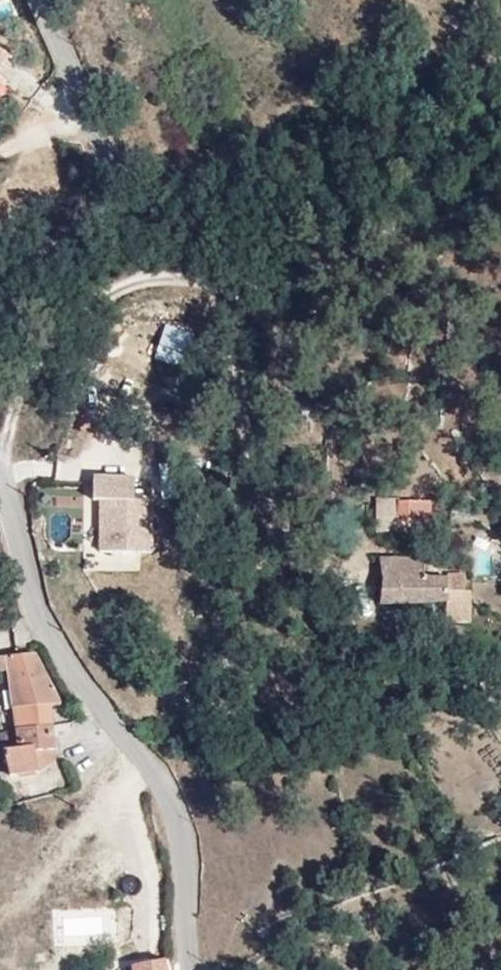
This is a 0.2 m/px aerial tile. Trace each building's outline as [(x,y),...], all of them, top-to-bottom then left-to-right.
[(14,81),(2,74),(10,61),(0,55),(0,103),(14,81)] [(172,566),(170,511),(147,510),(146,490),(104,491),(105,514),(113,514),(115,566),(172,566)] [(373,502),(378,532),(396,529),(392,499),(373,502)] [(452,513),(415,513),(419,543),(454,542),(452,513)] [(473,635),(485,635),(485,631),(484,598),(473,597),(471,587),(445,588),(445,567),(390,568),(405,593),(407,618),(472,614),(473,635)] [(490,605),(491,587),(471,587),(473,597),(484,598),(485,631),(485,635),(498,635),(497,604),(490,605)] [(34,760),(64,752),(61,738),(72,731),(38,676),(5,686),(10,705),(18,706),(34,760)] [(50,783),(72,772),(64,752),(34,760),(22,765),(32,808),(57,804),(50,783)] [(78,789),(72,772),(50,783),(57,804),(78,789)]
